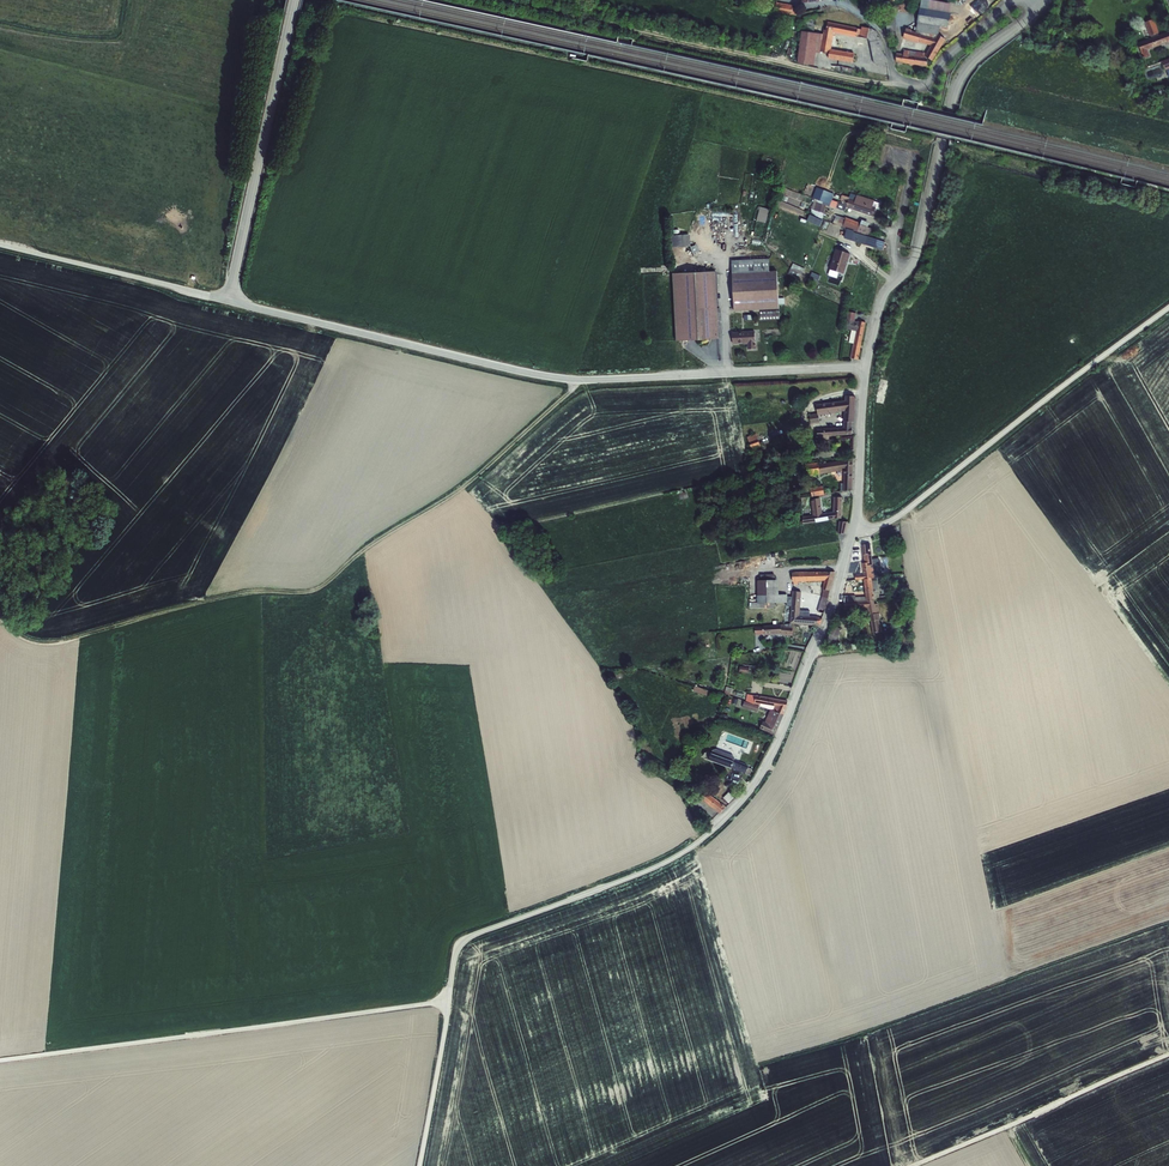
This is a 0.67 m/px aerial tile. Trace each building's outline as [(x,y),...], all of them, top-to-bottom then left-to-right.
[(928,58),(932,61),(945,40),(938,36),(940,29),(948,30),(953,2),(938,0),(921,0),(916,32),(911,31),(912,30),(906,28),(903,39),(918,43),(918,42),(931,46),(927,53),(929,54),(928,58)] [(776,3),(774,12),(796,16),(797,9),(792,8),(793,5),(776,3)] [(894,11),(884,14),(889,35),(894,34),(892,26),(897,25),(894,11)] [(1152,38),(1159,36),(1158,33),(1159,33),(1154,19),(1145,23),(1150,36),(1151,36),(1152,38)] [(826,30),(834,32),(856,37),(857,29),(858,28),(828,22),(826,30)] [(857,29),(856,37),(867,39),(870,42),(874,64),(888,67),(883,46),(881,40),(876,32),(873,29),(862,27),(861,30),(857,29)] [(823,34),(801,31),(797,63),(814,66),(815,52),(820,53),(820,52),(829,53),(828,59),(853,63),(854,53),(831,49),(834,32),(826,30),(824,30),(823,34)] [(1152,38),(1138,44),(1143,58),(1150,56),(1148,50),(1168,42),(1168,43),(1168,32),(1159,36),(1152,38)] [(929,54),(927,53),(904,50),(903,54),(897,53),(895,62),(927,67),(928,58),(929,54)] [(816,187),(812,198),(814,199),(811,209),(812,210),(810,214),(822,219),(826,205),(845,212),(846,208),(849,199),(855,201),(856,196),(850,193),(849,197),(842,195),(842,196),(841,196),(840,200),(841,201),(840,204),(834,202),(837,195),(816,187)] [(846,208),(873,217),(876,208),(872,207),(874,201),(857,195),(856,196),(855,201),(849,199),(846,208)] [(759,207),(756,221),(765,223),(768,209),(759,207)] [(822,219),(810,214),(807,221),(820,227),(823,220),(822,219)] [(865,235),(870,237),(873,229),(867,227),(869,223),(862,220),(861,223),(846,218),(845,219),(832,214),(829,222),(843,227),(846,229),(865,235)] [(846,229),(844,238),(861,243),(882,249),(884,243),(884,241),(883,241),(884,237),(876,234),(875,238),(870,237),(865,235),(846,229)] [(689,234),(670,235),(670,247),(690,246),(689,234)] [(696,245),(690,247),(692,254),(699,251),(696,245)] [(836,250),(829,270),(843,274),(850,254),(836,250)] [(769,259),(731,261),(734,311),(779,309),(778,305),(785,304),(785,299),(778,299),(777,271),(769,271),(769,259)] [(793,263),(788,274),(799,279),(803,268),(793,263)] [(714,271),(671,273),(675,341),(718,338),(714,271)] [(812,272),(810,277),(818,281),(820,276),(812,272)] [(779,310),(760,311),(761,321),(779,320),(779,310)] [(847,312),(845,329),(851,330),(849,343),(853,344),(850,358),(858,360),(865,323),(858,321),(858,322),(855,321),(856,313),(847,312)] [(754,331),(732,332),(733,344),(743,344),(743,345),(747,344),(747,349),(756,349),(756,342),(755,342),(754,331)] [(843,428),(852,427),(851,422),(854,422),(855,396),(845,396),(844,401),(816,405),(817,413),(809,415),(810,424),(820,423),(818,415),(836,413),(836,412),(844,411),(843,421),(844,421),(843,428)] [(843,428),(817,430),(817,438),(818,440),(825,439),(825,437),(852,435),(852,427),(843,428)] [(756,434),(747,437),(751,449),(760,446),(756,434)] [(800,445),(784,448),(785,454),(801,451),(800,445)] [(818,463),(805,465),(808,477),(844,470),(844,483),(840,483),(840,491),(843,491),(852,490),(853,459),(844,459),(844,460),(818,465),(818,463)] [(822,486),(810,488),(812,497),(824,495),(822,486)] [(833,512),(834,518),(841,519),(842,497),(833,497),(833,512)] [(834,518),(833,512),(822,514),(820,498),(812,499),(812,501),(811,501),(813,515),(802,517),(803,524),(834,519),(834,518)] [(839,521),(838,534),(845,534),(848,522),(839,521)] [(887,530),(884,535),(891,539),(893,535),(897,535),(896,528),(887,530)] [(863,575),(855,575),(855,580),(863,579),(871,578),(874,578),(877,577),(883,577),(882,575),(880,575),(879,566),(879,559),(872,560),(870,544),(862,545),(864,563),(862,563),(863,575)] [(834,572),(792,572),(792,582),(793,582),(793,585),(798,585),(798,582),(824,581),(822,597),(820,602),(819,602),(818,606),(817,606),(816,609),(818,609),(817,612),(823,614),(827,602),(827,601),(835,573),(834,573),(834,572)] [(749,603),(749,608),(774,608),(774,603),(787,603),(787,595),(778,595),(778,580),(775,580),(775,575),(760,575),(760,581),(757,581),(757,603),(749,603)] [(871,578),(863,579),(866,597),(866,601),(874,600),(879,599),(879,591),(877,577),(874,578),(871,578)] [(789,596),(788,606),(791,606),(789,624),(820,626),(816,617),(809,616),(810,611),(800,610),(801,592),(792,591),(792,596),(789,596)] [(866,601),(866,597),(855,597),(855,595),(844,596),(844,610),(867,608),(866,601)] [(866,601),(867,608),(869,621),(870,621),(879,620),(880,619),(877,604),(874,604),(874,600),(866,601)] [(879,620),(870,621),(872,634),(881,632),(879,620)] [(763,626),(755,627),(755,635),(764,634),(764,636),(780,634),(780,635),(792,636),(793,624),(763,626)] [(833,626),(825,643),(834,646),(841,629),(839,628),(840,626),(836,625),(835,626),(833,626)] [(694,686),(693,691),(706,696),(708,690),(694,686)] [(747,694),(745,702),(750,703),(759,706),(770,710),(773,711),(783,714),(786,708),(787,701),(756,696),(747,694)] [(759,706),(750,703),(748,710),(757,712),(759,706)] [(773,711),(770,710),(765,722),(763,721),(759,729),(774,735),(783,714),(773,711)] [(704,753),(703,756),(705,758),(708,760),(745,773),(748,768),(731,761),(733,758),(723,754),(724,753),(715,750),(713,754),(711,753),(707,752),(704,753)] [(702,789),(697,796),(701,798),(698,803),(705,807),(707,804),(720,814),(725,807),(706,792),(706,793),(702,789)] [(723,798),(722,800),(725,803),(726,802),(728,804),(734,798),(728,792),(723,798)]
